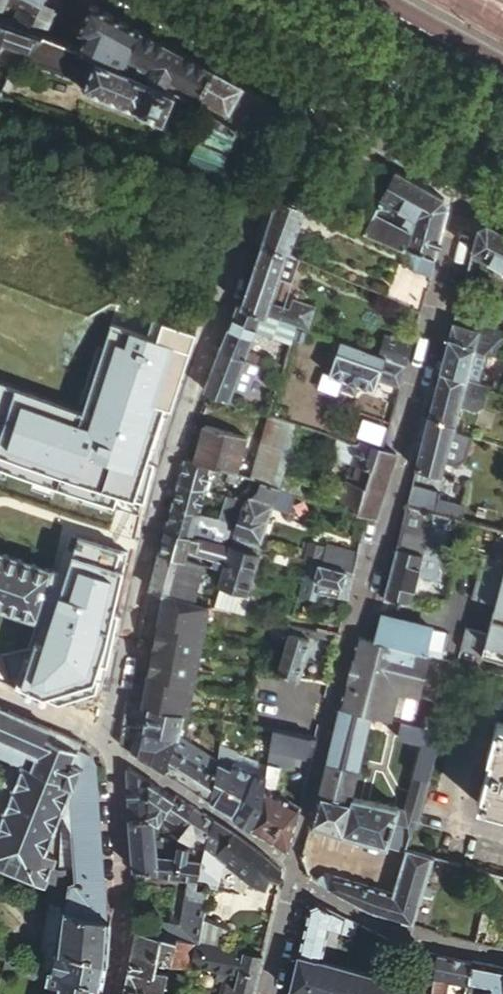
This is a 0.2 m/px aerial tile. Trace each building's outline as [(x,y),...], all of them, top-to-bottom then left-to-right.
[(4,6),(22,14),(34,19),(29,32),(44,37),(55,15),(40,8),(43,0),(6,0),(4,6)] [(79,51),(95,58),(120,68),(139,29),(96,6),(91,3),(78,30),(85,34),(79,51)] [(17,28),(29,32),(34,19),(22,14),(17,28)] [(13,67),(20,60),(44,37),(29,32),(17,28),(0,22),(0,63),(13,67)] [(120,68),(165,86),(169,76),(201,94),(212,70),(139,29),(120,68)] [(95,58),(79,51),(44,37),(20,60),(64,74),(72,77),(75,68),(84,70),(89,72),(95,58)] [(175,91),(165,86),(120,68),(95,58),(89,72),(82,89),(163,121),(175,91)] [(212,70),(201,94),(200,95),(228,111),(241,85),(212,70)] [(256,135),(273,103),(241,85),(228,111),(224,119),(230,123),(235,126),(256,135)] [(218,116),(209,109),(199,134),(228,146),(235,126),(230,123),(224,119),(218,116)] [(199,134),(189,159),(219,170),(228,146),(199,134)] [(395,243),(405,247),(434,255),(447,209),(443,198),(394,171),(362,230),(395,243)] [(311,205),(278,191),(261,242),(287,252),(303,207),(306,209),(310,208),(311,205)] [(470,249),(502,267),(502,231),(486,222),(476,226),(470,249)] [(261,242),(239,305),(256,312),(263,314),(286,322),(298,326),(306,330),(314,307),(292,300),(288,310),(269,303),(287,252),(261,242)] [(434,255),(405,247),(404,253),(405,260),(415,261),(413,266),(431,272),(434,255)] [(256,312),(239,305),(237,304),(219,347),(243,358),(245,352),(253,330),(291,344),(298,326),(286,322),(263,314),(256,312)] [(448,337),(473,346),(498,354),(502,340),(502,318),(501,317),(497,327),(454,313),(448,337)] [(378,354),(384,356),(390,358),(407,364),(413,342),(385,332),(378,354)] [(141,337),(140,342),(166,350),(168,345),(141,337)] [(448,337),(440,370),(465,377),(473,346),(448,337)] [(378,354),(339,341),(329,373),(344,379),(342,387),(355,391),(358,383),(373,388),(377,379),(401,387),(401,385),(407,364),(390,358),(384,356),(378,354)] [(82,594),(57,707),(85,719),(95,715),(123,586),(143,503),(160,439),(165,423),(189,352),(168,345),(166,350),(140,342),(119,407),(116,414),(126,417),(121,431),(112,428),(111,431),(119,433),(116,446),(86,580),(82,594)] [(219,347),(203,390),(227,399),(239,369),(243,358),(219,347)] [(243,358),(255,363),(257,356),(245,352),(243,358)] [(239,369),(227,399),(246,406),(249,398),(250,396),(241,392),(248,372),(239,369)] [(275,370),(267,392),(267,393),(274,396),(282,373),(275,370)] [(486,384),(465,377),(440,370),(428,415),(453,425),(458,403),(475,408),(480,404),(486,384)] [(257,402),(262,404),(267,393),(267,392),(262,390),(257,402)] [(262,404),(270,409),(274,396),(267,393),(262,404)] [(358,439),(384,448),(391,422),(359,411),(351,437),(358,439)] [(112,428),(116,414),(112,412),(107,427),(112,428)] [(126,417),(116,414),(112,428),(121,431),(126,417)] [(419,451),(415,467),(440,474),(451,430),(453,425),(428,415),(422,414),(411,448),(419,451)] [(251,478),(260,481),(279,487),(282,477),(290,451),(298,424),(270,415),(251,478)] [(194,460),(209,465),(228,471),(235,473),(245,435),(205,423),(194,460)] [(313,429),(298,424),(290,451),(305,456),(313,429)] [(358,512),(368,516),(377,518),(396,453),(384,448),(358,439),(357,443),(351,461),(356,463),(351,480),(346,479),(340,498),(359,507),(358,512)] [(0,449),(0,465),(8,467),(12,453),(0,449)] [(11,476),(26,480),(32,459),(18,455),(11,476)] [(177,481),(203,489),(209,465),(194,460),(184,457),(177,481)] [(32,459),(26,480),(40,485),(47,464),(32,459)] [(239,474),(235,473),(228,471),(225,479),(236,483),(239,474)] [(279,487),(285,489),(303,495),(307,484),(282,477),(279,487)] [(177,481),(170,505),(197,512),(203,489),(177,481)] [(232,539),(258,547),(273,500),(280,503),(285,489),(279,487),(260,481),(258,486),(256,490),(242,503),(232,539)] [(411,484),(406,504),(433,511),(435,511),(440,492),(411,484)] [(224,501),(236,505),(237,500),(233,499),(234,498),(226,496),(224,501)] [(224,501),(219,518),(231,521),(236,505),(224,501)] [(435,511),(433,511),(406,504),(384,595),(411,601),(418,570),(436,575),(451,515),(435,511)] [(170,505),(164,528),(191,535),(192,531),(195,520),(216,525),(213,537),(226,540),(231,521),(219,518),(197,512),(170,505)] [(195,520),(192,531),(213,537),(216,525),(195,520)] [(164,528),(158,549),(184,557),(188,545),(197,548),(196,550),(201,552),(218,558),(216,567),(223,569),(230,546),(191,535),(164,528)] [(230,545),(257,553),(259,547),(258,547),(232,539),(231,542),(230,545)] [(304,543),(300,558),(307,560),(354,573),(359,553),(327,544),(326,548),(304,543)] [(184,557),(199,562),(201,552),(196,550),(197,548),(188,545),(184,557)] [(223,569),(218,585),(220,586),(245,593),(257,553),(230,545),(230,546),(223,569)] [(148,587),(162,592),(188,599),(191,591),(188,587),(193,571),(196,572),(199,562),(184,557),(158,549),(148,587)] [(60,625),(69,590),(49,584),(53,570),(0,553),(0,606),(60,625)] [(502,583),(502,561),(482,555),(477,576),(502,583)] [(347,599),(354,573),(307,560),(300,587),(312,590),(314,580),(339,587),(337,597),(347,599)] [(207,604),(212,605),(218,585),(223,569),(216,567),(215,567),(208,591),(211,593),(207,604)] [(69,590),(82,594),(86,580),(53,570),(49,584),(69,590)] [(477,576),(473,590),(471,597),(495,603),(491,617),(502,620),(502,583),(477,576)] [(220,586),(214,606),(244,614),(250,594),(245,593),(220,586)] [(201,630),(206,603),(188,599),(162,592),(157,622),(201,630)] [(381,614),(379,614),(372,641),(401,648),(425,654),(432,628),(406,621),(383,616),(381,614)] [(502,658),(502,620),(491,617),(487,631),(465,626),(460,646),(502,658)] [(151,648),(197,657),(201,630),(157,622),(151,648)] [(291,623),(284,646),(276,672),(276,673),(297,678),(298,676),(309,638),(315,640),(317,634),(318,629),(291,623)] [(339,633),(318,629),(317,634),(322,635),(322,637),(337,640),(339,633)] [(431,655),(425,654),(401,648),(372,641),(357,637),(339,705),(370,713),(401,720),(414,723),(420,700),(431,655)] [(146,674),(192,683),(197,657),(151,648),(146,674)] [(431,655),(420,700),(445,706),(452,708),(464,663),(454,660),(442,657),(431,655)] [(10,687),(18,668),(0,661),(0,683),(10,687)] [(146,674),(140,704),(148,706),(182,712),(186,713),(192,683),(146,674)] [(386,844),(397,847),(397,845),(406,847),(416,811),(419,811),(442,730),(439,729),(435,728),(433,728),(429,727),(423,726),(414,723),(401,720),(398,730),(397,737),(410,740),(421,742),(407,797),(404,807),(350,797),(353,787),(370,713),(339,705),(309,823),(386,845),(386,844)] [(182,712),(148,706),(143,727),(178,735),(182,712)] [(37,723),(0,707),(0,740),(27,750),(37,723)] [(439,729),(440,723),(425,720),(423,726),(429,727),(433,728),(435,728),(439,729)] [(495,720),(486,754),(490,755),(477,803),(502,810),(502,722),(495,720)] [(78,749),(81,741),(37,723),(27,750),(0,818),(0,866),(44,883),(50,866),(53,857),(44,853),(60,814),(62,815),(83,767),(74,763),(78,749)] [(178,735),(143,727),(142,732),(135,730),(135,727),(122,724),(118,743),(141,756),(151,761),(155,750),(169,755),(178,736),(178,735)] [(270,741),(272,729),(256,726),(253,738),(270,741)] [(313,736),(272,729),(270,741),(268,750),(294,755),(304,758),(305,754),(311,755),(316,737),(313,736)] [(197,748),(178,735),(178,736),(169,755),(164,768),(186,784),(197,748)] [(12,759),(0,789),(0,818),(27,750),(0,740),(0,755),(12,759)] [(216,760),(208,799),(248,825),(260,788),(263,779),(264,774),(266,766),(218,747),(216,760)] [(197,748),(186,784),(208,799),(216,760),(197,748)] [(62,815),(71,832),(73,867),(58,869),(51,886),(46,899),(51,901),(61,905),(55,948),(49,969),(42,968),(3,956),(1,963),(28,970),(27,975),(41,979),(54,982),(52,993),(92,993),(94,982),(101,984),(107,956),(110,917),(106,916),(94,762),(88,753),(83,751),(78,749),(74,763),(83,767),(62,815)] [(151,761),(164,768),(169,755),(155,750),(151,761)] [(294,755),(268,750),(266,765),(277,767),(290,770),(294,755)] [(260,788),(248,825),(247,828),(287,850),(298,806),(272,792),(277,767),(266,765),(266,766),(264,774),(263,779),(260,788)] [(147,815),(148,781),(148,778),(125,767),(127,815),(127,816),(147,815)] [(173,797),(148,781),(147,815),(150,817),(153,819),(157,821),(162,812),(173,797)] [(174,794),(173,797),(162,812),(180,823),(184,826),(185,825),(187,821),(193,806),(174,794)] [(178,836),(179,837),(189,843),(196,834),(205,840),(212,819),(212,818),(193,806),(187,821),(185,825),(184,826),(182,830),(179,835),(178,836)] [(127,816),(131,869),(154,871),(153,853),(150,817),(147,815),(127,816)] [(200,860),(197,878),(204,878),(209,856),(214,854),(245,877),(254,884),(258,886),(261,887),(267,887),(269,878),(279,882),(282,871),(278,868),(260,852),(243,840),(229,830),(218,823),(212,819),(205,840),(203,847),(202,852),(200,860)] [(153,853),(154,871),(154,874),(197,878),(200,860),(186,858),(188,847),(176,845),(173,856),(153,853)] [(433,855),(409,848),(406,847),(397,845),(397,847),(393,862),(400,864),(393,891),(331,873),(329,873),(325,873),(323,874),(320,875),(318,877),(317,879),(316,881),(365,908),(367,909),(368,909),(412,925),(413,925),(423,891),(430,893),(432,886),(425,884),(433,855)] [(445,858),(433,855),(425,884),(432,886),(437,888),(445,858)] [(50,866),(44,883),(51,886),(58,869),(50,866)] [(500,874),(490,871),(475,932),(485,935),(491,911),(490,910),(500,874)] [(51,901),(42,968),(49,969),(55,948),(61,905),(51,901)] [(289,989),(305,993),(426,993),(428,988),(317,957),(325,927),(354,934),(358,922),(319,902),(308,907),(289,989)] [(485,935),(484,937),(498,941),(502,921),(502,914),(491,911),(485,935)] [(164,927),(134,922),(134,929),(160,934),(162,935),(164,927)] [(160,934),(134,929),(129,954),(154,960),(160,934)] [(162,991),(176,993),(179,993),(185,965),(187,966),(188,962),(193,941),(162,935),(160,934),(154,960),(169,963),(167,971),(162,991)] [(193,941),(188,962),(196,963),(201,942),(197,942),(193,941)] [(220,993),(252,993),(261,954),(201,942),(196,963),(217,968),(215,976),(224,978),(220,993)] [(436,953),(432,987),(431,993),(437,993),(441,993),(445,977),(466,982),(467,975),(470,959),(436,953)] [(129,954),(123,988),(152,990),(162,991),(167,971),(152,969),(154,960),(129,954)] [(470,959),(467,975),(491,980),(488,993),(502,993),(502,965),(470,959)] [(1,963),(0,967),(0,968),(27,975),(28,970),(1,963)]
